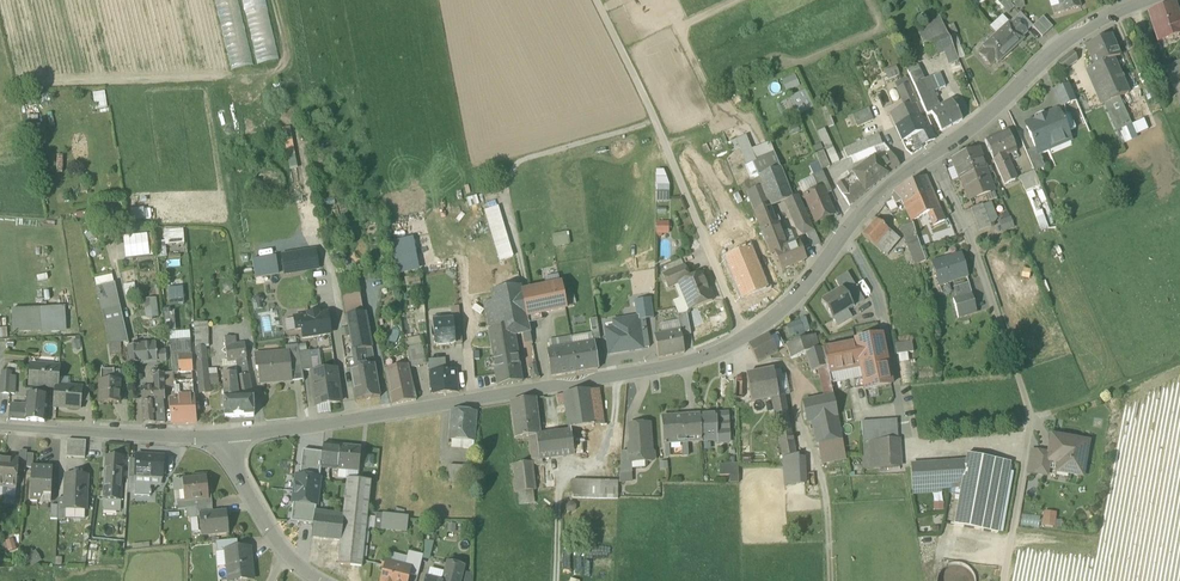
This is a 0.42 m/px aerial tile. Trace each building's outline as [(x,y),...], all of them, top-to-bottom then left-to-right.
[(1014,1),(1016,9),(1025,7),(1023,0),(1019,0),(1014,1)] [(1059,5),(1062,5),(1064,12),(1081,7),(1079,0),(1058,0),(1059,5)] [(1009,1),(1003,7),(1008,13),(1015,7),(1009,1)] [(1158,41),(1179,33),(1179,17),(1175,4),(1149,13),(1158,41)] [(1054,14),(1064,12),(1062,5),(1059,5),(1052,7),(1054,14)] [(1016,19),(1027,31),(1032,26),(1020,13),(1015,18),(1016,19)] [(989,27),(996,35),(1009,22),(1002,15),(989,27)] [(915,27),(919,35),(943,24),(940,17),(915,27)] [(1033,26),(1042,37),(1053,27),(1043,17),(1033,26)] [(1009,22),(996,35),(1011,51),(1024,39),(1022,37),(1028,32),(1027,31),(1016,19),(1011,24),(1009,22)] [(948,36),(954,33),(957,32),(953,23),(944,27),(948,36)] [(945,51),(950,63),(958,59),(953,47),(948,36),(944,27),(943,24),(919,35),(929,58),(945,51)] [(954,33),(948,36),(953,47),(959,44),(954,33)] [(1086,45),(1095,66),(1114,58),(1120,55),(1111,34),(1086,45)] [(998,63),(1011,51),(996,35),(982,47),(984,49),(979,54),(990,66),(996,61),(998,63)] [(953,47),(958,59),(965,56),(959,44),(953,47)] [(1063,69),(1063,71),(1077,61),(1078,60),(1078,59),(1073,51),(1058,63),(1063,69)] [(1089,69),(1104,104),(1119,97),(1129,92),(1114,58),(1095,66),(1089,69)] [(1179,104),(1179,61),(1164,68),(1179,104)] [(884,71),(888,79),(899,74),(896,66),(884,71)] [(909,74),(914,84),(924,80),(919,70),(909,74)] [(932,76),(938,89),(946,86),(940,73),(932,76)] [(795,74),(782,80),(787,91),(800,85),(795,74)] [(936,109),(939,107),(932,91),(938,89),(932,76),(924,80),(936,109)] [(894,83),(896,89),(909,83),(906,78),(894,83)] [(939,107),(936,109),(924,80),(914,84),(926,112),(927,115),(931,113),(941,131),(962,120),(952,100),(939,107)] [(890,113),(896,126),(920,115),(915,104),(917,103),(909,83),(896,89),(904,107),(890,113)] [(1061,103),(1064,105),(1076,100),(1069,84),(1055,90),(1061,103)] [(790,97),(799,115),(813,108),(804,90),(790,97)] [(105,91),(93,93),(95,110),(107,109),(105,91)] [(1137,136),(1119,97),(1104,104),(1122,142),(1137,136)] [(853,115),(858,126),(873,120),(869,108),(853,115)] [(1035,148),(1038,153),(1039,153),(1049,148),(1047,144),(1069,135),(1067,132),(1075,128),(1070,116),(1066,114),(1061,117),(1059,112),(1056,111),(1047,114),(1046,117),(1037,121),(1033,120),(1028,123),(1026,126),(1035,148)] [(823,114),(828,128),(834,126),(829,114),(828,112),(823,114)] [(1035,116),(1033,120),(1037,121),(1046,117),(1047,114),(1043,112),(1035,116)] [(1141,118),(1146,131),(1157,126),(1152,114),(1141,118)] [(926,129),(920,115),(896,126),(902,140),(911,137),(917,134),(922,145),(935,139),(929,128),(926,129)] [(1136,132),(1144,128),(1140,119),(1132,123),(1136,132)] [(284,142),(292,141),(290,128),(282,129),(284,142)] [(818,133),(828,156),(835,153),(825,129),(818,133)] [(985,141),(1004,185),(1016,180),(1005,155),(1016,150),(1008,130),(985,141)] [(922,145),(917,134),(911,137),(916,150),(923,147),(922,145)] [(847,158),(850,157),(877,146),(882,144),(879,135),(865,140),(843,149),(847,158)] [(1047,144),(1049,148),(1071,139),(1069,135),(1047,144)] [(735,141),(745,166),(754,162),(756,161),(751,150),(746,136),(735,141)] [(287,156),(295,155),(292,141),(284,142),(287,156)] [(756,161),(774,154),(770,142),(751,150),(756,161)] [(880,151),(877,146),(850,157),(853,163),(880,151)] [(978,148),(965,153),(973,173),(986,168),(978,148)] [(1026,152),(1034,171),(1035,171),(1045,167),(1039,153),(1038,153),(1035,148),(1026,152)] [(818,162),(822,170),(830,166),(823,151),(815,155),(818,162)] [(879,163),(888,175),(900,165),(899,164),(890,151),(886,154),(887,157),(879,163)] [(839,162),(835,153),(828,156),(832,165),(839,162)] [(960,178),(973,173),(965,153),(952,158),(955,167),(960,178)] [(754,162),(759,176),(780,168),(774,154),(756,161),(754,162)] [(295,155),(287,156),(289,170),(297,169),(295,155)] [(858,182),(865,193),(888,175),(879,163),(874,157),(853,173),(858,182)] [(745,166),(751,181),(759,177),(759,176),(754,162),(745,166)] [(814,176),(823,172),(822,170),(818,162),(809,166),(814,176)] [(953,181),(960,178),(955,167),(948,170),(953,181)] [(792,198),(780,168),(759,176),(759,177),(762,186),(771,207),(785,201),(792,198)] [(994,190),(986,168),(973,173),(960,178),(969,199),(984,194),(994,190)] [(656,192),(669,192),(670,185),(663,171),(656,171),(656,192)] [(1040,184),(1035,171),(1034,171),(1019,178),(1025,191),(1040,184)] [(822,188),(825,195),(832,192),(823,172),(814,176),(813,177),(818,190),(822,188)] [(853,173),(843,181),(849,189),(858,182),(853,173)] [(902,200),(904,205),(932,192),(925,176),(897,188),(893,190),(894,192),(891,195),(895,204),(902,200)] [(744,183),(748,192),(762,186),(759,177),(751,181),(744,183)] [(818,190),(813,177),(799,182),(805,196),(818,190)] [(837,186),(849,206),(865,193),(858,182),(849,189),(843,181),(837,186)] [(771,207),(762,186),(748,192),(746,192),(754,212),(771,207)] [(805,196),(816,222),(834,214),(825,195),(822,188),(818,190),(805,196)] [(997,197),(994,190),(984,194),(987,201),(997,197)] [(669,192),(656,192),(655,202),(669,202),(669,192)] [(945,220),(932,192),(904,205),(911,220),(928,213),(933,225),(934,225),(943,221),(945,220)] [(135,196),(125,197),(127,212),(130,211),(137,210),(137,209),(135,196)] [(466,199),(469,208),(479,205),(476,196),(466,199)] [(798,196),(792,198),(785,201),(797,228),(803,235),(806,234),(813,230),(798,196)] [(988,219),(996,216),(993,208),(991,203),(983,206),(985,211),(985,212),(988,219)] [(971,208),(974,216),(985,212),(985,211),(983,206),(982,204),(973,207),(971,208)] [(778,224),(771,207),(754,212),(761,231),(778,224)] [(485,211),(495,248),(509,244),(498,208),(485,211)] [(137,210),(130,211),(131,220),(145,219),(144,209),(137,209),(137,210)] [(1049,228),(1041,210),(1034,213),(1042,231),(1049,228)] [(974,216),(977,224),(988,219),(985,212),(974,216)] [(121,228),(129,226),(126,214),(116,217),(118,228),(121,228)] [(999,222),(1002,231),(1014,227),(1011,218),(999,222)] [(896,236),(889,230),(876,219),(862,235),(874,246),(882,252),(896,236)] [(988,219),(977,224),(980,231),(991,227),(988,219)] [(934,225),(936,229),(945,225),(943,221),(934,225)] [(655,234),(668,234),(668,222),(655,222),(655,234)] [(907,245),(908,245),(919,241),(912,223),(910,223),(901,226),(907,245)] [(771,255),(775,253),(775,251),(787,246),(782,233),(778,224),(761,231),(771,255)] [(130,237),(129,226),(121,228),(123,238),(130,237)] [(806,234),(812,248),(821,244),(814,229),(813,230),(806,234)] [(84,236),(88,242),(97,236),(93,230),(84,236)] [(164,231),(165,241),(165,246),(184,244),(183,230),(164,231)] [(787,246),(796,243),(791,232),(788,230),(782,233),(787,246)] [(552,234),(555,248),(569,245),(566,232),(552,234)] [(130,237),(123,238),(126,259),(149,256),(147,235),(130,237)] [(932,236),(919,241),(921,248),(935,244),(932,236)] [(398,275),(419,271),(413,238),(392,242),(398,275)] [(156,242),(158,258),(166,258),(165,246),(165,241),(156,242)] [(926,261),(921,248),(919,241),(908,245),(916,264),(919,263),(926,261)] [(796,243),(787,246),(775,251),(775,253),(782,270),(805,261),(798,242),(796,243)] [(495,248),(499,261),(512,257),(509,244),(495,248)] [(750,249),(726,259),(743,300),(768,290),(750,249)] [(316,251),(283,256),(285,273),(318,268),(316,251)] [(932,263),(939,285),(967,277),(960,254),(932,263)] [(278,274),(275,256),(252,260),(255,278),(278,274)] [(348,258),(342,265),(350,273),(356,266),(348,258)] [(662,274),(668,289),(674,286),(680,284),(680,283),(690,279),(685,265),(662,274)] [(1021,276),(1029,278),(1031,271),(1022,269),(1021,276)] [(836,280),(841,289),(842,289),(846,296),(856,289),(857,289),(847,273),(836,280)] [(685,297),(690,310),(712,301),(707,288),(708,285),(707,280),(703,279),(702,274),(690,279),(680,283),(680,284),(685,297)] [(94,279),(97,289),(114,285),(112,275),(94,279)] [(419,275),(404,278),(406,288),(421,284),(419,275)] [(544,279),(546,287),(560,284),(559,276),(558,276),(544,279)] [(134,283),(123,285),(126,296),(137,294),(134,283)] [(953,288),(957,298),(971,294),(971,293),(968,283),(953,288)] [(563,297),(560,284),(546,287),(530,291),(535,315),(565,309),(565,306),(563,297)] [(680,284),(674,286),(679,299),(685,297),(680,284)] [(103,312),(110,344),(120,344),(127,343),(114,285),(97,289),(102,312),(103,312)] [(341,289),(346,316),(365,313),(360,285),(341,289)] [(423,286),(407,290),(408,295),(424,291),(423,286)] [(495,290),(496,299),(522,293),(522,292),(521,286),(495,290)] [(168,289),(170,305),(184,304),(183,288),(168,289)] [(853,307),(846,296),(842,289),(841,289),(821,302),(832,320),(834,319),(847,311),(853,307)] [(846,296),(853,307),(863,300),(856,289),(846,296)] [(528,317),(535,315),(530,291),(523,292),(528,317)] [(528,317),(523,292),(522,292),(522,293),(496,299),(484,301),(493,358),(516,354),(512,337),(531,333),(528,317)] [(253,304),(254,310),(263,309),(262,304),(264,299),(261,294),(256,295),(254,300),(256,304),(253,304)] [(976,312),(971,294),(957,298),(953,299),(958,318),(976,312)] [(563,297),(565,306),(575,304),(573,295),(563,297)] [(690,310),(685,297),(679,299),(673,301),(679,315),(687,313),(690,310)] [(146,319),(158,317),(156,298),(144,300),(146,319)] [(637,321),(645,320),(654,318),(651,299),(634,301),(637,318),(637,321)] [(418,322),(426,321),(425,303),(415,304),(418,322)] [(452,307),(452,315),(453,321),(460,320),(459,306),(452,307)] [(14,330),(42,329),(41,310),(13,311),(14,330)] [(65,310),(41,310),(42,329),(66,328),(65,310)] [(834,319),(838,326),(851,317),(847,311),(834,319)] [(294,319),(296,331),(302,330),(304,337),(330,333),(327,314),(319,315),(319,313),(308,315),(308,317),(294,319)] [(372,349),(365,313),(346,316),(352,353),(355,352),(372,349)] [(680,330),(681,336),(691,335),(687,313),(679,315),(678,315),(678,320),(680,330)] [(164,315),(166,331),(169,331),(173,331),(174,325),(174,319),(171,316),(171,314),(164,315)] [(433,317),(433,325),(453,323),(453,321),(452,315),(433,317)] [(807,317),(799,320),(804,333),(811,331),(807,317)] [(592,334),(593,340),(600,339),(597,318),(590,319),(592,334)] [(606,330),(609,353),(642,349),(637,321),(637,318),(624,320),(625,327),(613,329),(606,330)] [(286,332),(296,331),(294,319),(284,320),(286,332)] [(453,323),(455,344),(462,343),(460,320),(453,321),(453,323)] [(612,322),(613,329),(625,327),(624,320),(612,322)] [(637,321),(642,349),(649,348),(645,320),(637,321)] [(680,330),(678,320),(659,324),(661,334),(680,330)] [(794,335),(797,341),(806,338),(804,333),(799,320),(790,323),(794,335)] [(193,324),(194,331),(207,330),(206,323),(193,324)] [(433,325),(435,346),(455,344),(453,323),(433,325)] [(794,335),(790,323),(786,325),(790,336),(794,335)] [(199,386),(199,393),(210,392),(209,385),(208,375),(208,370),(206,350),(208,350),(207,330),(194,331),(196,354),(199,386)] [(655,335),(659,358),(684,353),(681,336),(680,330),(661,334),(655,335)] [(169,333),(170,344),(191,343),(190,331),(169,333)] [(776,350),(783,346),(785,346),(778,333),(770,338),(776,350)] [(228,363),(240,361),(247,360),(244,345),(237,346),(235,339),(231,340),(229,334),(223,335),(227,361),(228,363)] [(570,337),(572,346),(593,343),(593,340),(592,334),(572,337),(572,336),(570,336),(570,337)] [(791,359),(806,354),(819,348),(815,335),(806,338),(797,341),(786,345),(787,346),(791,359)] [(405,340),(406,349),(422,346),(421,336),(405,340)] [(855,341),(855,342),(860,366),(862,378),(865,390),(891,385),(881,336),(855,341)] [(549,340),(550,349),(570,346),(569,337),(549,340)] [(71,341),(72,349),(81,349),(80,340),(71,341)] [(594,342),(593,343),(572,346),(576,372),(598,369),(594,342)] [(845,369),(860,366),(855,342),(840,346),(845,369)] [(120,344),(121,364),(129,364),(128,346),(128,343),(127,343),(120,344)] [(173,373),(192,372),(193,372),(191,343),(170,344),(173,373)] [(896,345),(897,355),(898,355),(907,353),(914,353),(912,343),(896,345)] [(156,344),(138,345),(140,363),(167,361),(166,351),(157,352),(156,344)] [(130,364),(140,363),(138,345),(128,346),(130,364)] [(298,353),(298,345),(285,347),(286,353),(289,353),(291,367),(300,365),(298,353)] [(406,349),(410,368),(425,365),(422,346),(406,349)] [(572,346),(570,346),(550,349),(547,350),(551,376),(576,372),(572,346)] [(829,372),(845,369),(840,346),(823,349),(827,366),(829,372)] [(819,369),(824,397),(833,395),(831,384),(829,372),(827,366),(821,348),(819,348),(806,354),(811,371),(819,369)] [(375,364),(372,349),(355,352),(357,367),(375,364)] [(312,370),(313,373),(322,372),(319,350),(310,352),(312,370)] [(298,353),(300,365),(301,371),(312,370),(310,352),(310,351),(298,353)] [(258,369),(259,384),(272,383),(272,379),(292,377),(291,367),(289,353),(286,353),(278,354),(278,353),(255,355),(256,369),(258,369)] [(907,353),(898,355),(899,363),(909,362),(907,353)] [(517,354),(516,354),(493,358),(498,386),(522,381),(517,354)] [(249,373),(247,360),(240,361),(242,374),(249,373)] [(429,361),(430,371),(445,370),(444,360),(429,361)] [(240,361),(228,363),(227,361),(224,361),(224,380),(243,378),(242,374),(240,361)] [(351,368),(356,400),(380,397),(375,364),(357,367),(355,367),(351,368)] [(30,385),(56,387),(57,387),(58,377),(59,368),(32,365),(30,385)] [(302,380),(301,371),(300,365),(291,367),(292,377),(292,381),(302,380)] [(529,366),(531,380),(539,379),(536,365),(529,366)] [(385,371),(392,405),(416,400),(409,366),(385,371)] [(845,369),(829,372),(831,384),(862,378),(860,366),(845,369)] [(430,371),(431,394),(458,392),(456,369),(445,370),(430,371)] [(779,397),(784,395),(790,395),(786,374),(782,374),(781,369),(774,370),(779,397)] [(99,382),(100,403),(112,402),(112,400),(119,400),(119,381),(112,381),(111,378),(113,378),(113,370),(100,370),(100,382),(99,382)] [(312,373),(317,405),(329,404),(340,402),(336,370),(322,372),(313,373),(312,373)] [(746,376),(751,402),(772,398),(779,397),(774,370),(746,376)] [(142,401),(163,399),(165,399),(164,387),(164,374),(164,373),(156,373),(156,372),(155,371),(153,371),(152,372),(151,374),(152,375),(154,376),(154,387),(141,388),(142,401)] [(1,394),(10,394),(11,376),(11,373),(2,372),(1,394)] [(164,374),(164,387),(174,386),(174,382),(173,373),(164,374)] [(208,375),(209,385),(219,384),(218,375),(208,375)] [(58,377),(57,387),(69,388),(70,378),(58,377)] [(224,380),(225,418),(254,416),(253,397),(250,378),(243,378),(224,380)] [(172,423),(196,423),(194,397),(193,382),(174,382),(174,386),(175,400),(174,400),(174,401),(170,401),(172,423)] [(82,389),(80,402),(91,401),(88,386),(81,388),(81,389),(82,389)] [(69,388),(57,387),(56,387),(55,406),(80,408),(80,402),(82,389),(81,389),(69,388)] [(589,391),(594,425),(604,423),(599,389),(589,391)] [(566,403),(570,428),(594,425),(589,391),(565,394),(566,403)] [(10,419),(45,422),(48,395),(28,394),(26,406),(11,405),(9,419),(10,419)] [(557,404),(566,403),(565,394),(556,396),(557,404)] [(772,398),(783,457),(795,455),(784,395),(779,397),(772,398)] [(807,423),(812,422),(838,417),(833,395),(824,397),(803,402),(807,423)] [(511,402),(515,438),(529,437),(529,436),(540,434),(535,398),(511,402)] [(165,423),(163,399),(142,401),(142,402),(144,424),(165,423)] [(330,412),(329,404),(317,405),(318,414),(330,412)] [(449,440),(474,441),(476,412),(451,411),(449,440)] [(702,441),(717,440),(717,413),(700,415),(702,441)] [(727,413),(717,413),(717,440),(717,443),(729,442),(728,429),(725,429),(724,422),(728,422),(727,413)] [(688,443),(702,441),(700,415),(662,417),(665,445),(669,444),(682,443),(688,443)] [(818,447),(819,447),(842,442),(843,442),(838,417),(812,422),(817,446),(818,447)] [(861,422),(863,441),(880,440),(898,439),(897,419),(861,422)] [(630,461),(631,460),(644,459),(647,462),(651,461),(654,458),(653,454),(651,451),(649,424),(631,426),(632,446),(629,446),(630,451),(630,461)] [(532,460),(574,454),(571,430),(540,434),(529,436),(529,437),(532,460)] [(1049,460),(1058,461),(1069,463),(1067,473),(1082,475),(1088,442),(1052,436),(1049,453),(1048,460),(1049,460)] [(898,439),(880,440),(882,468),(900,467),(898,439)] [(68,440),(67,448),(85,449),(86,441),(68,440)] [(474,441),(449,440),(448,448),(474,449),(474,441)] [(863,469),(882,468),(880,440),(863,441),(861,441),(863,469)] [(845,453),(842,442),(819,447),(821,458),(845,453)] [(340,446),(323,444),(322,453),(321,468),(337,470),(340,446)] [(358,472),(359,472),(361,448),(340,446),(337,470),(346,471),(358,472)] [(85,458),(85,449),(67,448),(67,457),(85,458)] [(1034,473),(1046,475),(1049,460),(1048,460),(1049,453),(1038,452),(1031,450),(1027,472),(1034,473)] [(322,453),(303,451),(300,476),(319,479),(321,468),(322,453)] [(622,451),(620,473),(632,472),(632,469),(631,460),(630,461),(630,451),(622,451)] [(18,472),(25,473),(25,468),(27,454),(20,453),(19,460),(18,472)] [(845,453),(821,458),(822,465),(846,460),(845,453)] [(25,468),(32,468),(33,468),(34,454),(27,454),(25,468)] [(799,454),(795,455),(783,457),(783,467),(784,485),(805,484),(804,457),(800,457),(799,454)] [(967,454),(965,464),(962,484),(954,525),(998,533),(1010,462),(967,454)] [(136,476),(136,477),(151,478),(162,478),(164,457),(137,455),(137,460),(136,476)] [(365,466),(373,467),(374,456),(365,455),(365,466)] [(107,457),(105,478),(122,479),(123,458),(107,457)] [(19,460),(6,459),(3,486),(16,488),(18,472),(19,460)] [(647,465),(647,462),(644,459),(631,460),(632,469),(646,468),(647,465)] [(129,475),(136,476),(137,460),(130,460),(129,475)] [(1056,471),(1067,473),(1069,463),(1058,461),(1056,471)] [(513,464),(517,493),(535,490),(532,462),(513,464)] [(719,466),(719,476),(730,475),(738,475),(738,468),(737,464),(719,466)] [(950,484),(962,484),(965,464),(911,467),(912,491),(949,489),(950,484)] [(449,481),(473,483),(474,467),(449,466),(449,481)] [(30,499),(41,500),(44,497),(51,498),(52,469),(33,468),(32,468),(32,483),(31,483),(30,499)] [(358,472),(346,471),(345,479),(348,479),(357,480),(358,472)] [(633,482),(632,472),(620,473),(619,482),(633,482)] [(127,495),(134,495),(136,477),(136,476),(129,475),(127,495)] [(739,483),(738,475),(730,475),(730,483),(739,483)] [(85,510),(86,510),(87,476),(66,476),(65,498),(65,509),(66,509),(85,510)] [(300,476),(296,476),(293,503),(316,506),(319,479),(300,476)] [(150,486),(151,478),(136,477),(134,495),(150,496),(150,486)] [(105,478),(104,500),(120,501),(122,479),(105,478)] [(161,487),(162,478),(151,478),(150,486),(161,487)] [(206,478),(183,480),(185,501),(198,500),(206,499),(205,490),(207,490),(206,478)] [(326,516),(315,515),(314,525),(313,525),(311,537),(342,541),(339,564),(361,567),(371,482),(357,480),(348,479),(344,516),(326,514),(326,516)] [(177,502),(185,501),(183,480),(175,481),(177,502)] [(572,498),(600,498),(601,480),(572,480),(572,498)] [(618,481),(601,480),(600,498),(618,499),(618,481)] [(3,486),(2,496),(15,497),(16,488),(3,486)] [(15,506),(15,497),(2,496),(1,505),(15,506)] [(57,519),(65,520),(65,519),(66,509),(65,509),(65,498),(58,498),(58,505),(57,519)] [(206,499),(198,500),(199,508),(212,506),(211,498),(208,499),(206,499)] [(121,501),(120,501),(104,500),(103,500),(103,508),(117,509),(117,506),(121,506),(121,501)] [(186,509),(199,508),(198,500),(185,501),(177,502),(178,510),(186,509)] [(933,502),(933,510),(943,510),(944,502),(933,502)] [(316,506),(293,503),(291,522),(313,525),(314,525),(315,515),(316,506)] [(213,513),(212,506),(199,508),(199,514),(213,513)] [(199,508),(186,509),(187,515),(190,519),(200,518),(199,514),(199,508)] [(85,510),(66,509),(65,519),(85,519),(85,510)] [(213,513),(199,514),(200,518),(201,532),(201,536),(229,533),(227,512),(213,513)] [(374,529),(405,532),(407,517),(376,514),(374,529)] [(1043,525),(1054,527),(1055,518),(1044,517),(1043,525)] [(191,533),(201,532),(200,518),(190,519),(191,533)] [(448,524),(447,532),(455,533),(456,524),(448,524)] [(16,550),(13,539),(6,541),(9,552),(16,550)] [(216,542),(217,553),(226,552),(226,551),(238,550),(237,540),(216,542)] [(423,556),(422,558),(429,560),(434,542),(425,541),(424,553),(423,554),(423,556)] [(227,565),(228,580),(253,578),(250,549),(238,550),(226,551),(226,552),(227,565)] [(42,561),(35,550),(26,556),(32,567),(42,561)] [(226,552),(217,553),(218,566),(227,565),(226,552)] [(405,565),(410,566),(412,557),(422,559),(422,558),(423,556),(408,552),(407,557),(405,565)] [(393,553),(391,561),(405,565),(407,557),(393,553)] [(409,574),(418,576),(422,559),(412,557),(410,566),(411,566),(409,574)] [(409,574),(411,566),(410,566),(405,565),(404,568),(393,565),(391,561),(387,560),(383,562),(382,567),(385,570),(382,580),(407,580),(409,574)] [(446,572),(461,576),(463,567),(448,563),(446,572)] [(976,579),(973,572),(969,567),(962,563),(955,563),(948,564),(942,569),(938,575),(937,580),(976,580),(976,579)] [(427,579),(436,580),(444,580),(446,572),(430,568),(427,579)] [(461,576),(446,572),(444,580),(459,580),(461,576)] [(472,573),(466,572),(464,580),(472,580),(472,573)]
